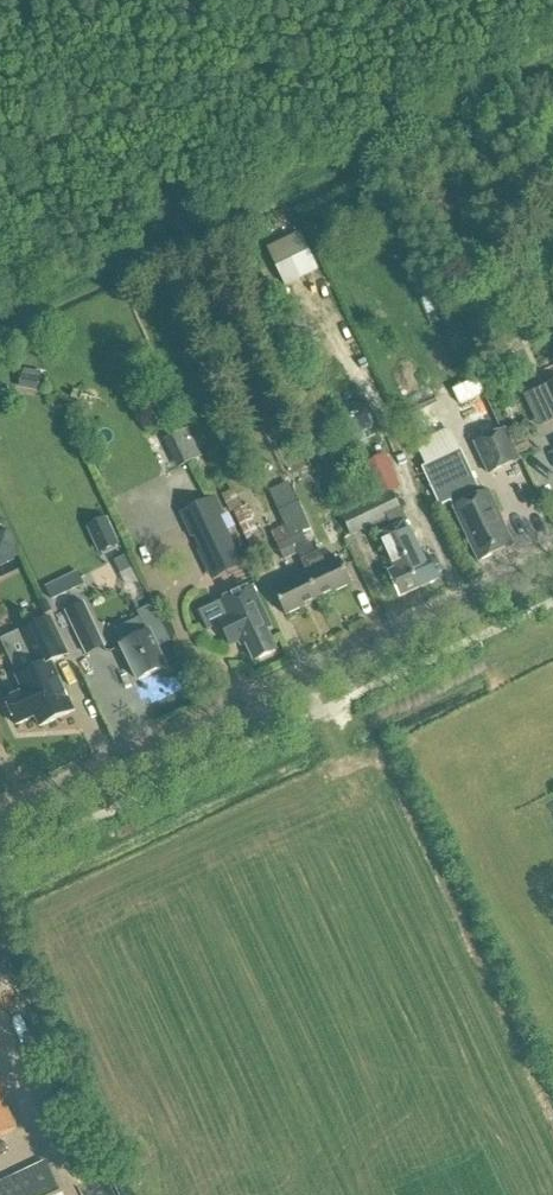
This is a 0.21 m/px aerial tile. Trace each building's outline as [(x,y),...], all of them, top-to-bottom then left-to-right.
[(40,394),(42,378),(23,376),(21,391),(40,394)] [(480,381),(455,389),(458,400),(484,392),(480,381)] [(183,466),(200,459),(187,432),(170,439),(183,466)] [(476,446),(490,476),(520,461),(506,432),(476,446)] [(451,503),(480,563),(514,547),(489,493),(482,497),(462,452),(423,469),(441,508),(451,503)] [(361,466),(377,501),(392,494),(400,490),(384,456),(361,466)] [(309,529),(288,483),(270,491),(291,537),(309,529)] [(401,512),(392,494),(377,501),(373,491),(337,507),(351,536),(401,512)] [(221,493),(183,504),(204,577),(242,566),(221,493)] [(267,551),(247,508),(235,514),(255,557),(267,551)] [(0,516),(0,564),(19,556),(3,515),(0,516)] [(92,543),(112,533),(106,520),(86,530),(92,543)] [(393,532),(420,591),(439,582),(428,557),(422,560),(406,526),(393,532)] [(390,575),(401,599),(420,591),(393,532),(379,538),(394,573),(390,575)] [(296,548),(306,543),(302,534),(292,539),(296,548)] [(296,548),(292,539),(277,546),(284,561),(299,555),(296,548)] [(299,555),(309,577),(320,602),(354,586),(342,562),(332,567),(324,548),(315,553),(310,542),(306,543),(296,548),(299,555)] [(124,558),(113,563),(119,575),(130,570),(124,558)] [(43,589),(49,603),(85,587),(78,573),(43,589)] [(276,593),(287,617),(320,602),(309,577),(276,593)] [(256,662),(276,653),(266,632),(272,629),(253,588),(222,603),(230,621),(222,624),(231,644),(245,637),(256,662)] [(86,607),(67,616),(78,639),(97,630),(86,607)] [(141,621),(124,629),(131,644),(123,648),(139,683),(167,671),(153,642),(167,635),(154,607),(138,615),(141,621)] [(36,719),(41,729),(75,713),(52,665),(69,657),(51,620),(21,634),(38,670),(17,680),(24,695),(6,704),(17,728),(36,719)] [(18,1130),(0,1092),(0,1138),(18,1130)] [(47,1165),(0,1187),(0,1194),(61,1194),(47,1165)]
